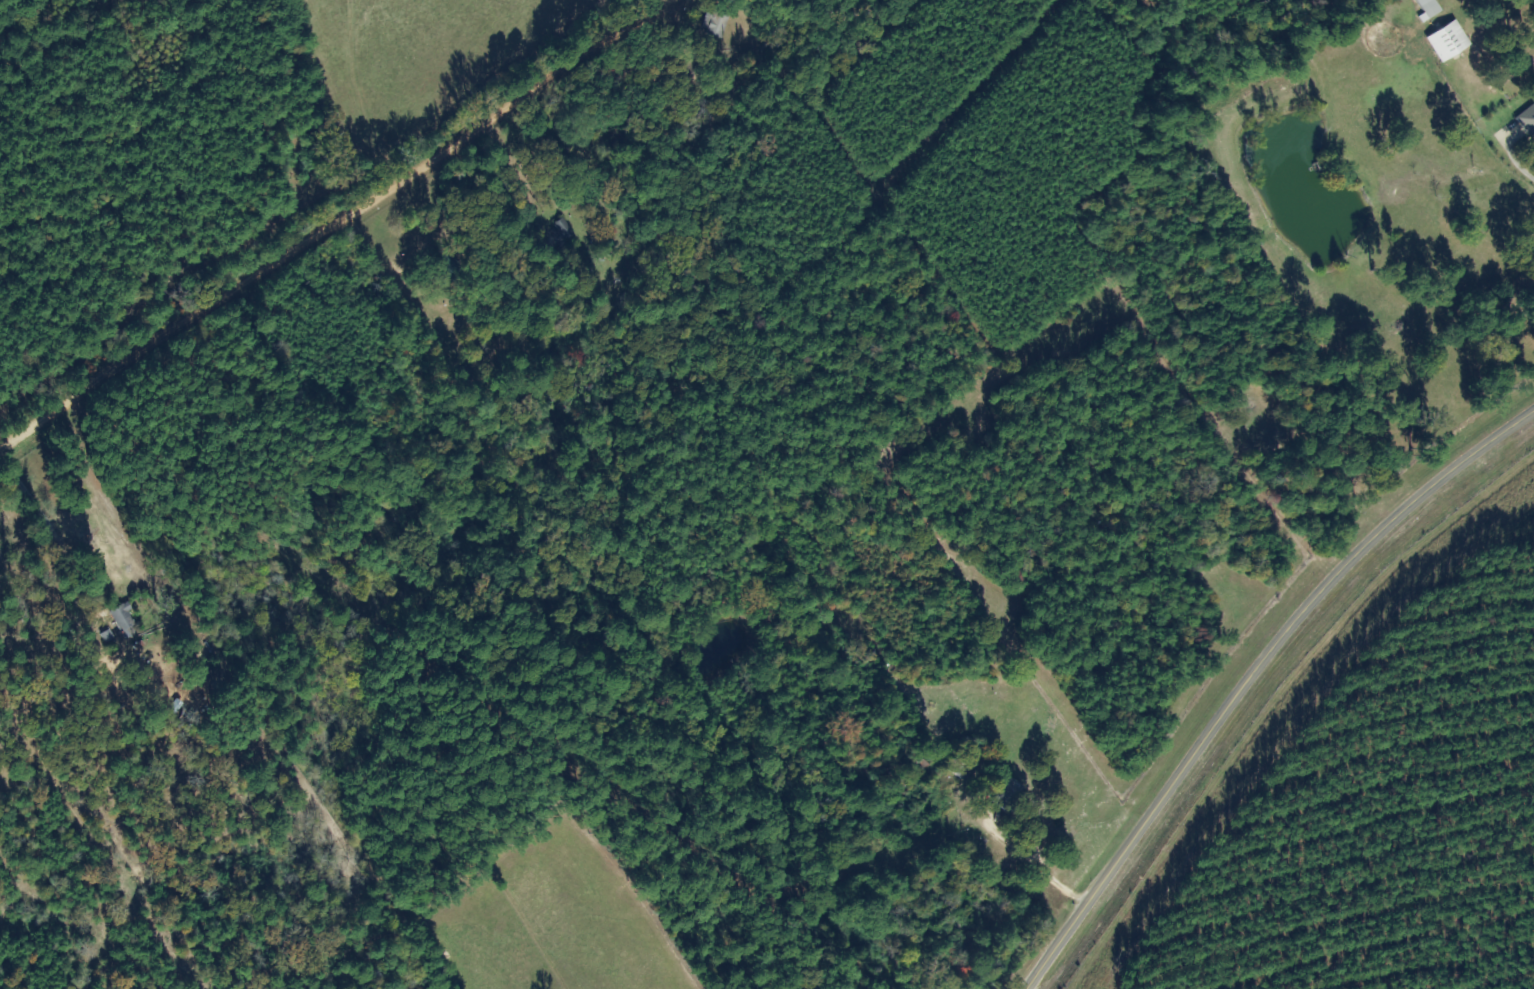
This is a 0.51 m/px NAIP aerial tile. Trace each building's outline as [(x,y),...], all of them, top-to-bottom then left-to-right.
[(1422,23),(1442,12),(1435,0),(1417,0),(1424,14),(1419,17),(1422,23)] [(1442,64),(1472,46),(1456,20),(1426,38),(1442,64)] [(1528,139),(1533,135),(1533,105),(1514,118),(1528,139)] [(123,641),(131,638),(128,631),(134,628),(129,612),(132,611),(129,603),(112,610),(123,641)]
